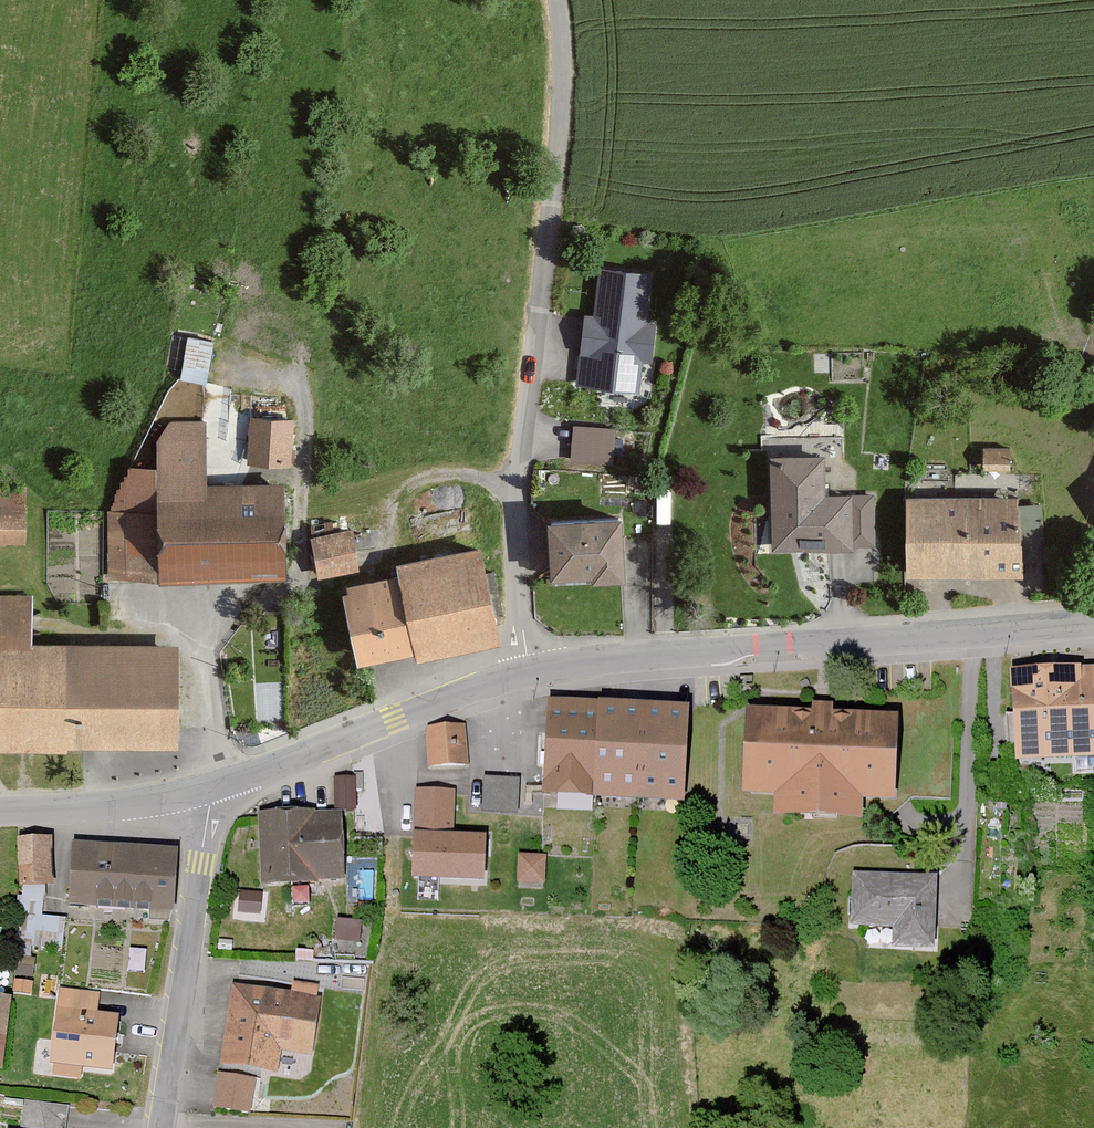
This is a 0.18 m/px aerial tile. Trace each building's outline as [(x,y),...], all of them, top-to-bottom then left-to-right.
[(645,274),(593,268),(588,318),(577,316),(570,386),(632,393),(636,363),(647,364),(651,326),(640,324),(645,274)] [(205,383),(211,344),(188,340),(182,380),(205,383)] [(285,468),(288,422),(246,419),(243,465),(285,468)] [(166,421),(149,440),(150,468),(123,468),(105,512),(105,581),(150,581),(150,585),(276,584),(275,485),(200,486),(199,421),(166,421)] [(610,432),(571,430),(569,465),(608,467),(610,432)] [(1004,450),(978,450),(978,468),(1004,468),(1004,450)] [(871,550),(870,496),(816,497),(816,455),(761,456),(763,553),(871,550)] [(17,492),(0,492),(0,550),(18,549),(17,492)] [(1019,581),(1020,501),(908,500),(907,580),(1019,581)] [(464,551),(456,505),(399,517),(407,559),(383,563),(386,579),(332,589),(346,663),(407,651),(409,662),(489,646),(470,549),(464,551)] [(614,578),(606,515),(535,524),(541,580),(577,576),(578,583),(614,578)] [(351,572),(344,530),(304,536),(311,579),(351,572)] [(35,600),(2,599),(2,626),(0,626),(0,753),(72,754),(72,748),(178,749),(180,647),(34,645),(35,600)] [(1009,671),(1012,758),(1093,755),(1093,668),(1009,671)] [(685,802),(690,709),(552,702),(547,794),(685,802)] [(898,798),(902,716),(836,713),(837,703),(816,702),(815,711),(748,708),(743,793),(777,795),(776,811),(862,815),(863,796),(898,798)] [(470,763),(465,724),(425,728),(429,768),(470,763)] [(518,811),(520,778),(484,775),(481,809),(518,811)] [(455,787),(415,786),(412,875),(483,877),(485,830),(453,829),(455,787)] [(335,883),(332,811),(253,814),(256,886),(335,883)] [(48,836),(18,837),(19,881),(49,881),(48,836)] [(170,918),(173,847),(70,842),(67,902),(146,906),(145,916),(170,918)] [(546,852),(519,852),(519,880),(546,880),(546,852)] [(925,949),(927,878),(844,876),(843,928),(884,929),(883,948),(925,949)] [(65,914),(41,912),(42,892),(29,891),(26,941),(64,944),(65,914)] [(354,925),(329,925),(328,944),(353,945),(354,925)] [(321,984),(293,980),(292,990),(232,981),(220,1063),(275,1071),(279,1047),(311,1052),(321,984)] [(95,1012),(98,992),(57,986),(46,1060),(55,1061),(53,1074),(80,1078),(82,1066),(108,1070),(116,1015),(95,1012)] [(253,1076),(217,1071),(212,1105),(247,1111),(253,1076)]
